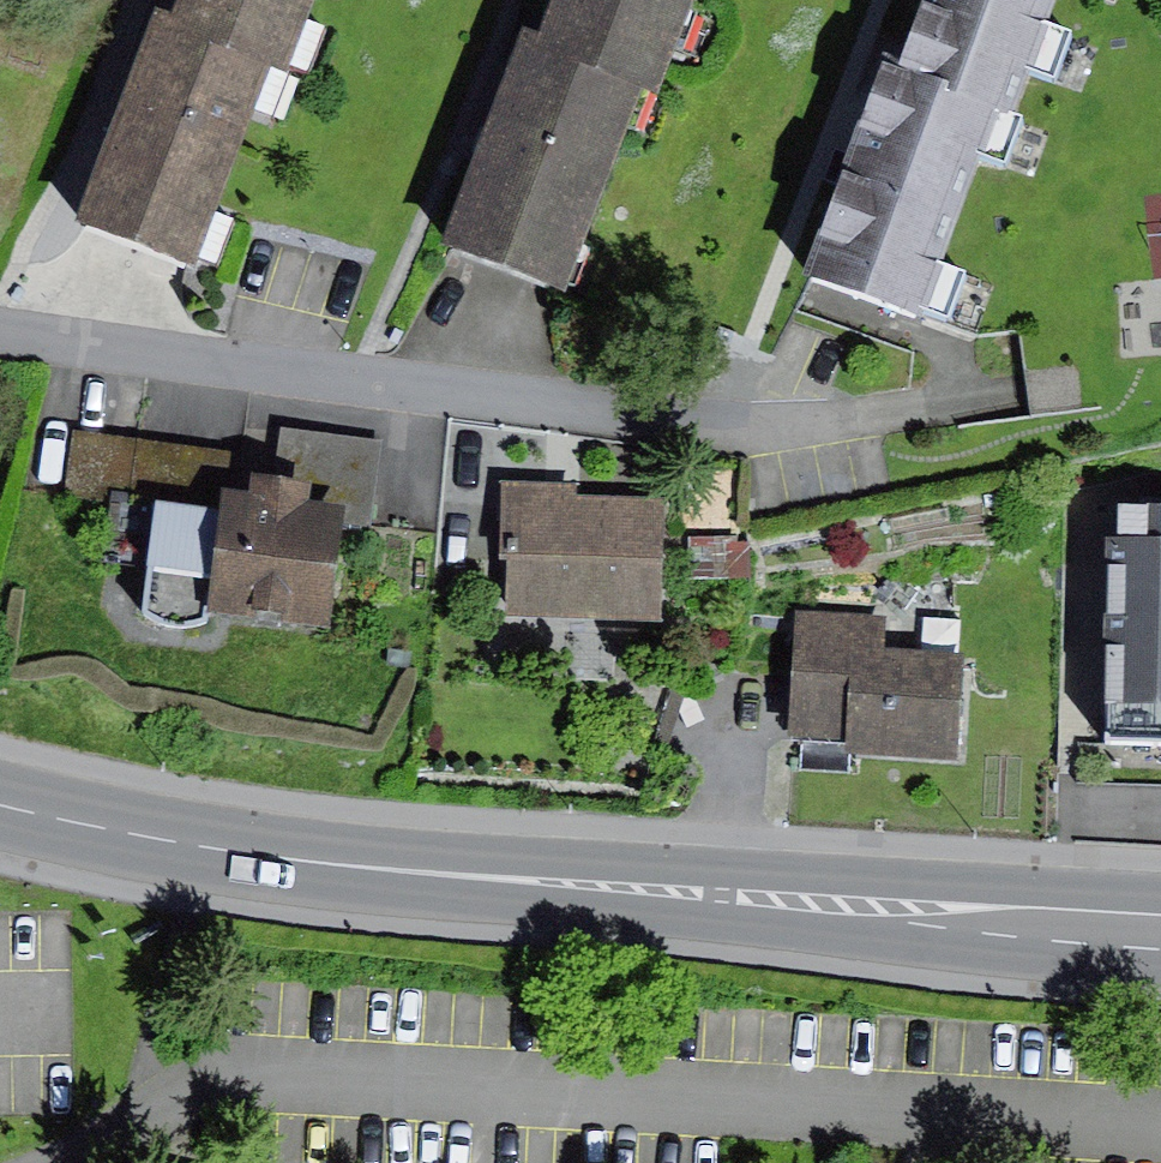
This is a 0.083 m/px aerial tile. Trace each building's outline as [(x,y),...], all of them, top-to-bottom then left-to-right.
[(177,17),(275,53),(295,61),(318,0),(183,0),(177,17)] [(542,43),(590,61),(596,63),(620,72),(647,83),(661,88),(696,0),(559,0),(542,43)] [(899,73),(1018,120),(1032,80),(1053,88),(1070,43),(1047,34),(1060,0),(925,0),(899,73)] [(275,53),(153,8),(110,124),(71,231),(192,276),(275,53)] [(590,61),(523,36),(481,144),(441,247),(564,295),(647,83),(620,72),(590,61)] [(843,168),(800,282),(920,327),(921,316),(946,325),(962,279),(941,272),(981,162),(1006,170),(1023,123),(1018,120),(899,73),(881,66),(843,168)] [(385,441),(282,429),(276,484),(311,488),(308,511),(346,516),(345,528),(371,532),(385,441)] [(73,434),(65,497),(223,518),(227,492),(232,455),(73,434)] [(223,518),(156,510),(142,613),(160,625),(192,634),(212,619),(331,634),(345,528),(346,516),(308,511),(311,488),(276,484),(254,481),(252,496),(227,492),(223,518)] [(558,484),(504,484),(503,625),(660,626),(660,501),(574,501),(573,484),(558,484)] [(1119,514),(1118,545),(1105,545),(1102,713),(1160,714),(1160,515),(1119,514)] [(739,535),(689,535),(689,579),(739,579),(739,535)] [(884,617),(798,614),(792,743),(844,745),(843,763),(957,768),(962,655),(882,652),(884,617)]
